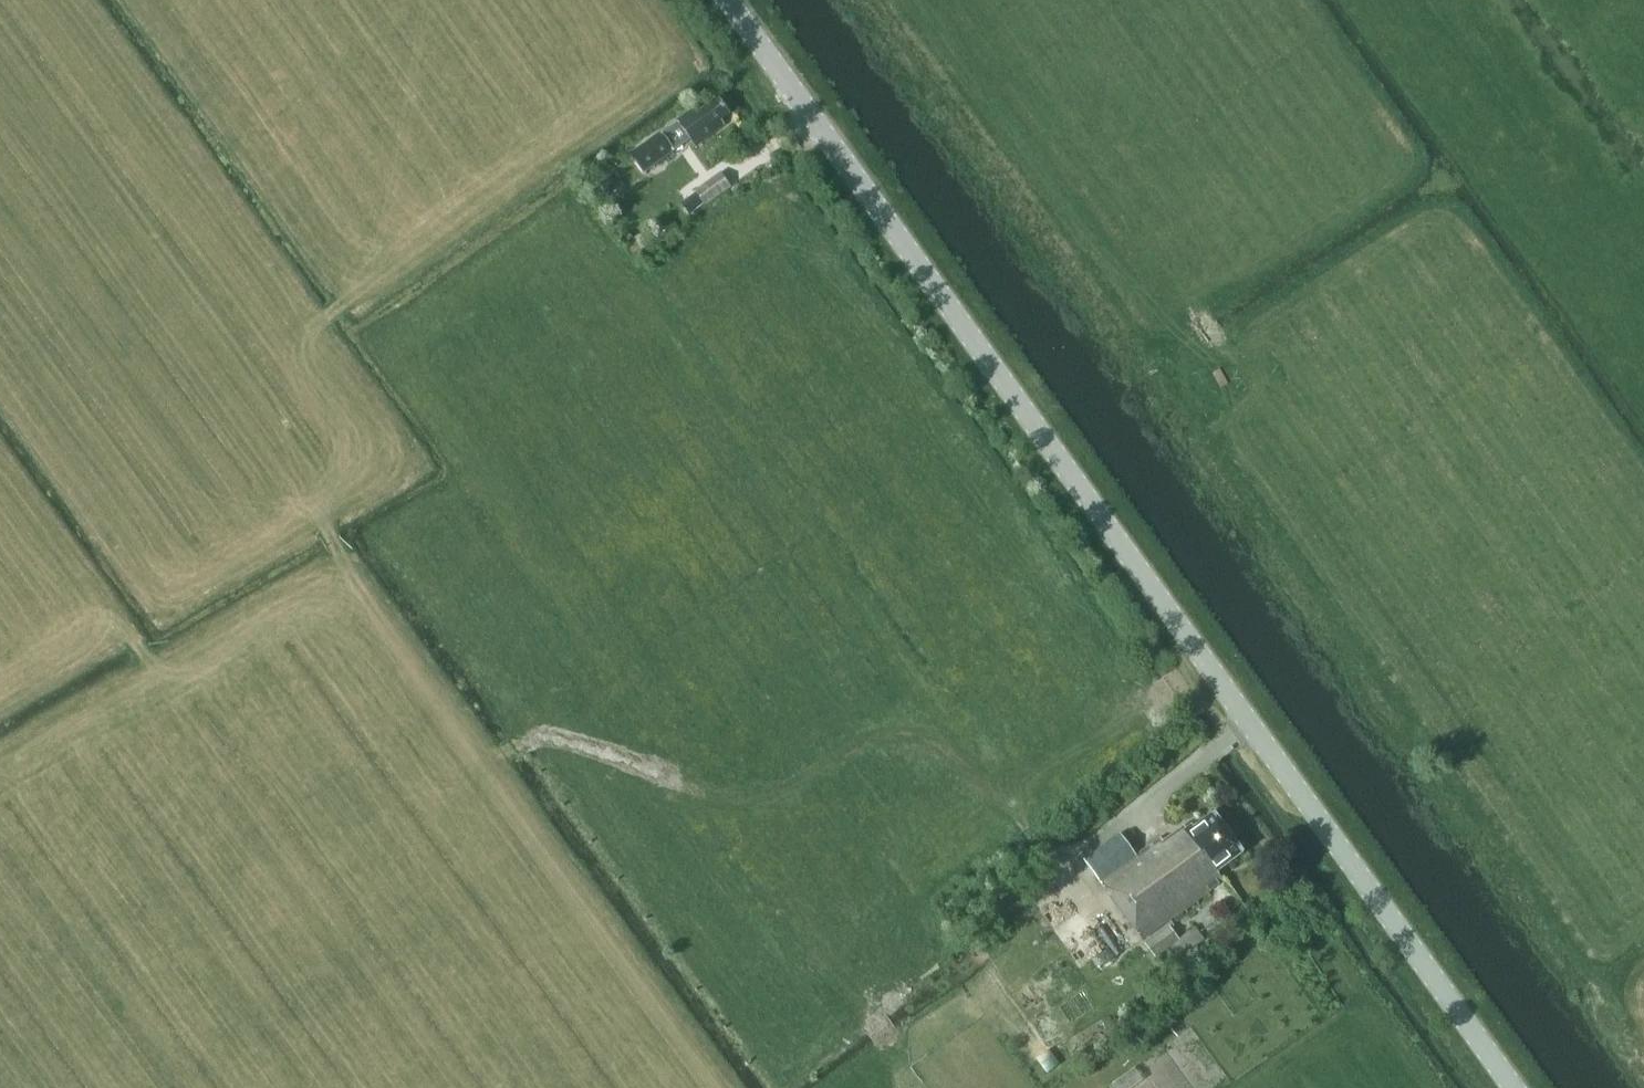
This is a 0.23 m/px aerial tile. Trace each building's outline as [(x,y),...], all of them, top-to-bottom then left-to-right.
[(726,125),(722,120),(730,114),(718,98),(699,112),(696,108),(678,120),(679,122),(663,134),(662,132),(631,153),(644,171),(690,138),(696,146),(726,125)] [(609,173),(597,181),(605,194),(613,189),(614,181),(609,173)] [(690,215),(731,186),(721,173),(680,201),(690,215)] [(1243,852),(1214,812),(1193,827),(1191,825),(1186,829),(1184,826),(1163,842),(1161,838),(1137,856),(1121,834),(1084,861),(1142,940),(1223,880),(1217,871),(1243,852)] [(1145,944),(1155,957),(1179,939),(1170,927),(1145,944)]
